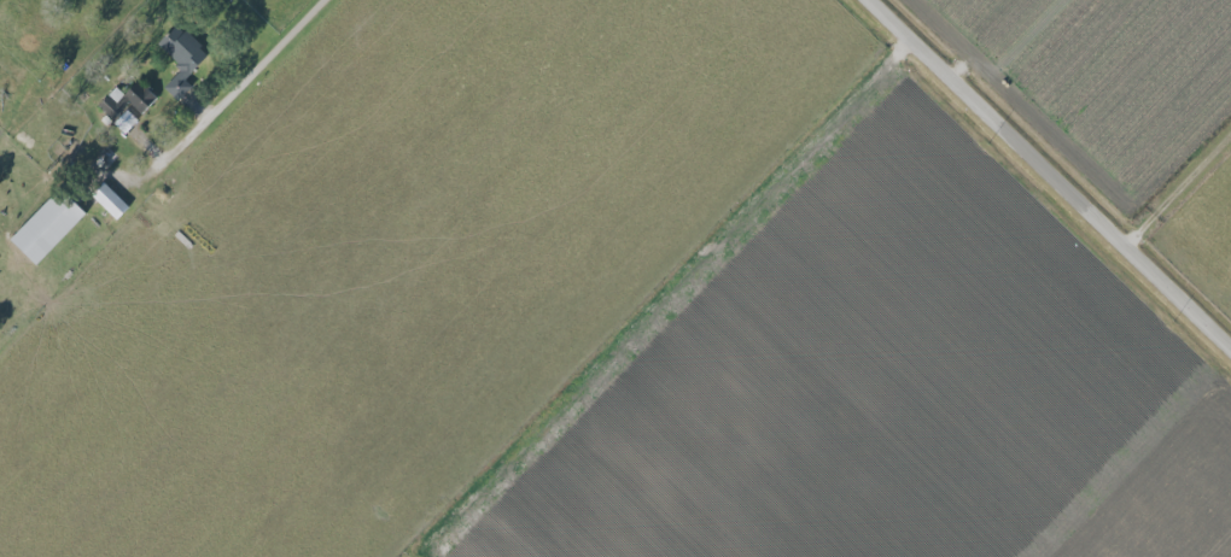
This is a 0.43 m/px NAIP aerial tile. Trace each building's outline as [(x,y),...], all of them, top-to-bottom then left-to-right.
[(183,78),(207,54),(177,23),(157,43),(182,68),(163,87),(177,101),(192,86),(183,78)] [(115,86),(96,105),(109,118),(127,100),(140,113),(156,97),(137,79),(123,94),(115,86)] [(124,133),(137,119),(125,108),(113,123),(124,133)] [(89,194),(115,220),(128,207),(102,181),(89,194)] [(8,239),(35,264),(84,212),(71,200),(64,208),(50,194),(8,239)]
